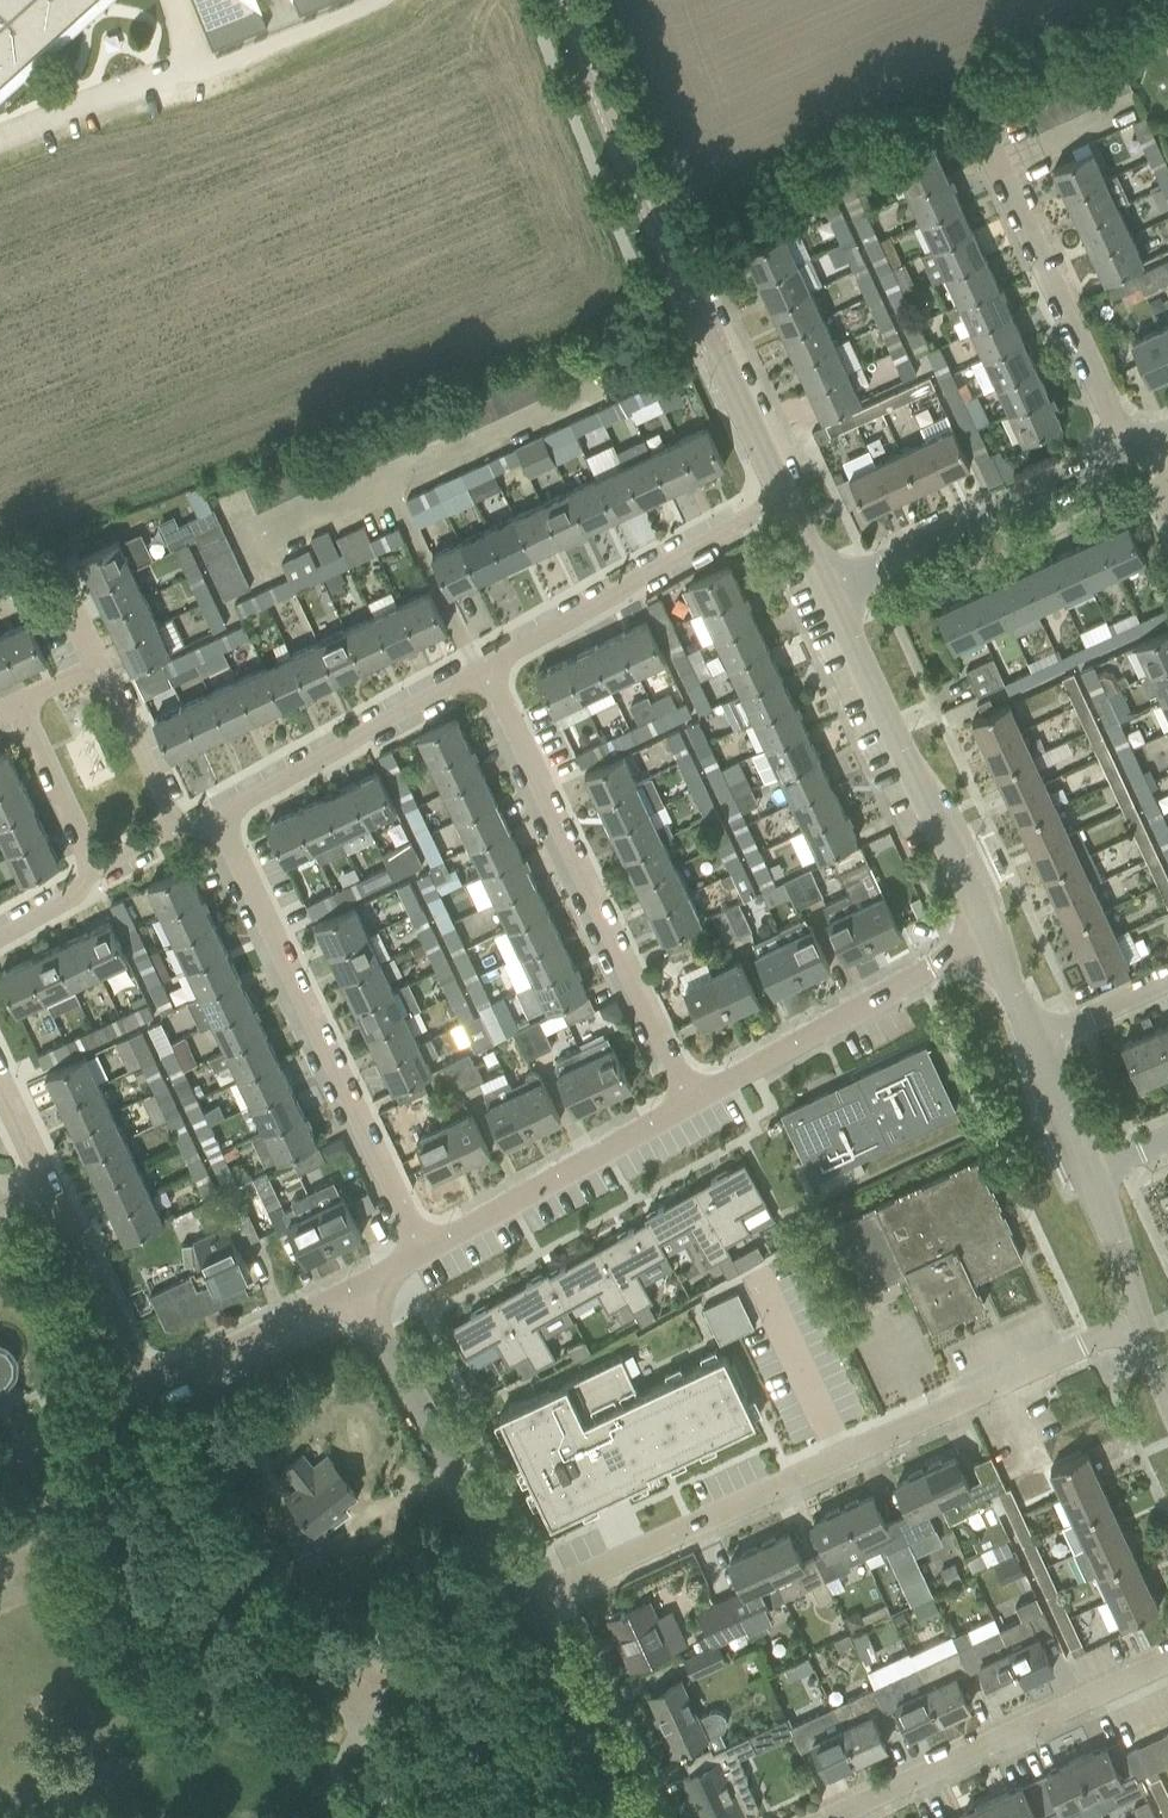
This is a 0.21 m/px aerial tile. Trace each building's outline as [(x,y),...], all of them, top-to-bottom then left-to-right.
[(16,61),(27,74),(47,56),(35,44),(54,27),(65,40),(84,22),(73,10),(84,0),(0,0),(0,76),(16,61)] [(206,31),(213,48),(268,26),(261,9),(257,0),(193,0),(206,31)] [(300,13),(332,0),(294,0),(300,13)] [(1135,38),(1117,46),(1119,50),(1127,68),(1145,60),(1137,42),(1135,38)] [(1118,95),(1131,89),(1119,63),(1106,69),(1118,95)] [(1094,75),(1106,101),(1118,95),(1106,69),(1094,75)] [(1080,81),(1093,107),(1106,101),(1094,75),(1080,81)] [(9,90),(0,81),(0,98),(9,90)] [(1067,87),(1079,113),(1093,107),(1080,81),(1067,87)] [(1054,93),(1067,119),(1079,113),(1067,87),(1054,93)] [(1041,99),(1053,125),(1067,119),(1054,93),(1041,99)] [(1040,131),(1053,125),(1041,99),(1028,105),(1040,131)] [(1133,121),(1146,150),(1150,159),(1162,153),(1148,125),(1144,116),(1133,121)] [(920,154),(912,136),(875,153),(883,171),(895,166),(907,193),(946,175),(934,148),(920,154)] [(1104,180),(1091,152),(1053,169),(1066,197),(1104,180)] [(1162,153),(1150,159),(1163,186),(1167,184),(1167,166),(1162,153)] [(852,185),(845,167),(833,172),(853,217),(865,212),(873,208),(865,190),(857,195),(852,185)] [(1078,225),(1117,207),(1130,201),(1117,173),(1104,180),(1066,197),(1078,225)] [(907,193),(908,194),(920,221),(959,203),(946,175),(907,193)] [(959,203),(920,221),(933,248),(972,230),(959,203)] [(1129,235),(1117,207),(1078,225),(1091,252),(1129,235)] [(839,242),(852,236),(839,208),(826,214),(839,242)] [(878,240),(865,212),(853,217),(866,245),(878,240)] [(972,230),(933,248),(921,254),(933,280),(945,275),(946,277),(985,259),(972,230)] [(758,280),(797,262),(784,234),(745,252),(758,280)] [(1142,263),(1129,235),(1091,252),(1104,280),(1142,263)] [(851,270),(864,264),(852,236),(839,242),(851,270)] [(879,273),(890,268),(878,241),(878,240),(866,245),(879,273)] [(821,283),(809,256),(797,262),(758,280),(770,307),(809,289),(821,283)] [(958,303),(997,285),(985,259),(946,277),(958,303)] [(864,297),(877,291),(864,264),(851,270),(864,297)] [(1162,264),(1135,276),(1140,286),(1167,274),(1162,264)] [(893,301),(904,296),(891,268),(890,268),(879,273),(893,301)] [(1135,276),(1108,289),(1113,299),(1140,286),(1135,276)] [(970,330),(1010,312),(997,285),(958,303),(947,308),(953,320),(964,316),(970,330)] [(822,316),(809,289),(770,307),(783,334),(822,316)] [(876,324),(889,318),(877,291),(864,297),(876,324)] [(893,301),(905,327),(916,322),(904,296),(893,301)] [(983,358),(1022,339),(1010,312),(970,330),(983,358)] [(822,316),(783,334),(795,362),(834,344),(822,316)] [(889,351),(902,346),(889,318),(876,324),(889,351)] [(917,353),(924,350),(928,348),(916,322),(905,327),(917,353)] [(1159,329),(1167,347),(1167,325),(1159,329)] [(1159,329),(1131,342),(1150,381),(1167,373),(1167,347),(1159,329)] [(983,358),(971,363),(984,391),(996,386),(1035,368),(1035,367),(1022,339),(983,358)] [(795,362),(808,389),(847,371),(834,344),(795,362)] [(949,373),(936,345),(928,349),(928,348),(924,350),(937,378),(949,373)] [(889,351),(902,380),(915,374),(902,346),(889,351)] [(525,371),(538,397),(551,390),(538,365),(525,371)] [(996,386),(1008,412),(1008,413),(1048,395),(1035,368),(996,386)] [(525,403),(538,397),(525,371),(512,377),(525,403)] [(679,371),(651,384),(657,395),(684,382),(679,371)] [(821,417),(860,399),(847,371),(808,389),(821,417)] [(949,373),(937,378),(951,407),(962,401),(957,391),(949,373)] [(512,377),(499,383),(511,409),(525,403),(512,377)] [(906,399),(932,387),(927,377),(901,389),(906,399)] [(498,415),(511,409),(499,383),(486,389),(498,415)] [(657,395),(651,384),(624,397),(629,408),(643,401),(657,395)] [(486,389),(473,395),(485,421),(498,415),(486,389)] [(901,389),(876,400),(881,411),(906,399),(901,389)] [(473,395),(459,402),(471,428),(485,421),(473,395)] [(1046,435),(1043,430),(1060,422),(1048,395),(1008,413),(1021,440),(1026,438),(1029,443),(1046,435)] [(624,397),(597,410),(602,420),(603,422),(604,425),(632,412),(629,408),(624,397)] [(876,400),(850,412),(855,423),(881,411),(876,400)] [(963,434),(975,429),(962,401),(951,407),(963,434)] [(459,402),(446,408),(458,434),(471,428),(459,402)] [(431,407),(417,413),(429,439),(443,432),(434,414),(431,407)] [(446,408),(434,414),(443,432),(446,440),(458,434),(446,408)] [(597,410),(570,422),(575,433),(576,434),(603,422),(602,420),(597,410)] [(850,412),(824,424),(829,435),(855,423),(850,412)] [(946,416),(919,428),(925,440),(942,477),(969,465),(951,428),(946,416)] [(575,433),(570,422),(543,435),(548,446),(561,440),(575,433)] [(723,466),(705,427),(677,440),(695,479),(723,466)] [(988,488),(1000,482),(975,429),(963,434),(988,488)] [(543,435),(516,448),(521,458),(529,475),(556,463),(548,446),(543,435)] [(668,491),(695,479),(677,440),(650,452),(668,491)] [(917,489),(942,477),(925,440),(902,451),(899,452),(917,489)] [(521,458),(516,448),(489,460),(494,471),(521,458)] [(650,452),(623,465),(641,504),(668,491),(650,452)] [(891,501),(917,489),(899,452),(874,464),(891,501)] [(494,471),(489,460),(461,473),(467,484),(494,471)] [(891,501),(874,464),(847,476),(865,513),(891,501)] [(641,504),(623,465),(596,478),(614,517),(641,504)] [(461,473),(434,485),(439,496),(439,497),(447,514),(475,501),(467,484),(461,473)] [(270,474),(257,480),(268,504),(282,498),(270,474)] [(596,478),(569,490),(587,529),(614,517),(596,478)] [(268,504),(257,480),(244,486),(256,510),(268,504)] [(439,496),(434,485),(406,499),(411,510),(439,497),(439,496)] [(569,490),(542,503),(560,542),(587,529),(569,490)] [(542,503),(514,516),(532,554),(560,542),(542,503)] [(218,521),(212,509),(187,520),(193,533),(218,521)] [(514,516),(487,528),(505,567),(532,554),(514,516)] [(199,546),(225,534),(218,521),(193,533),(199,546)] [(1127,524),(1099,537),(1116,572),(1143,559),(1127,524)] [(348,564),(375,551),(370,540),(371,540),(363,525),(336,538),(343,552),(348,564)] [(167,532),(174,547),(186,542),(179,527),(167,532)] [(375,551),(403,538),(398,527),(371,540),(370,540),(375,551)] [(487,528),(460,541),(478,580),(505,567),(487,528)] [(348,564),(343,552),(339,554),(328,530),(312,538),(323,561),(316,565),(315,565),(320,576),(339,567),(348,564)] [(118,541),(79,559),(92,586),(131,569),(151,560),(138,532),(118,541)] [(205,559),(231,547),(225,534),(199,546),(205,559)] [(1073,549),(1089,584),(1116,572),(1099,537),(1073,549)] [(450,593),(478,580),(460,541),(432,554),(450,593)] [(199,570),(186,542),(174,547),(188,575),(199,570)] [(212,572),(237,560),(231,547),(205,559),(212,572)] [(1062,597),(1089,584),(1073,549),(1046,562),(1062,597)] [(309,550),(282,563),(288,577),(288,578),(293,589),(320,576),(315,565),(316,565),(309,550)] [(218,586),(244,574),(237,560),(212,572),(218,586)] [(1046,562),(1019,574),(1035,609),(1062,597),(1046,562)] [(690,584),(703,612),(743,593),(730,565),(690,584)] [(131,569),(92,586),(105,614),(143,596),(131,569)] [(197,595),(200,601),(211,596),(199,570),(188,575),(197,595)] [(6,577),(4,573),(0,575),(0,591),(10,586),(6,577)] [(224,598),(250,587),(244,574),(218,586),(224,598)] [(1019,574),(992,587),(1008,622),(1014,634),(1040,622),(1035,609),(1019,574)] [(288,578),(261,590),(266,601),(293,589),(288,578)] [(992,587),(965,599),(981,634),(1008,622),(992,587)] [(266,601),(261,590),(234,602),(239,614),(266,601)] [(427,590),(399,603),(417,641),(445,628),(427,590)] [(703,612),(716,639),(755,621),(743,593),(703,612)] [(105,614),(117,641),(156,623),(143,596),(105,614)] [(200,601),(213,630),(225,625),(211,596),(200,601)] [(659,597),(648,603),(661,631),(673,626),(659,597)] [(953,647),(981,634),(965,599),(937,612),(953,647)] [(399,603),(372,616),(390,653),(417,641),(399,603)] [(1166,608),(1138,621),(1143,630),(1167,619),(1167,613),(1166,608)] [(372,616),(345,629),(362,666),(390,653),(372,616)] [(648,620),(619,633),(637,671),(665,658),(648,620)] [(755,621),(716,639),(729,666),(768,648),(755,621)] [(1111,633),(1116,643),(1143,630),(1138,621),(1111,633)] [(0,634),(0,637),(17,673),(45,659),(27,622),(0,634)] [(117,641),(130,668),(169,651),(156,623),(117,641)] [(221,648),(222,648),(249,635),(244,625),(216,637),(221,648)] [(661,631),(674,659),(686,653),(673,626),(661,631)] [(345,629),(318,641),(335,679),(362,666),(345,629)] [(1167,663),(1167,629),(1136,644),(1149,672),(1167,663)] [(592,646),(610,684),(637,671),(619,633),(592,646)] [(1084,646),(1089,655),(1116,643),(1111,633),(1084,646)] [(17,673),(0,637),(0,681),(17,673)] [(216,637),(189,650),(194,661),(221,648),(216,637)] [(290,654),(308,692),(335,679),(318,641),(290,654)] [(565,659),(583,697),(610,684),(592,646),(565,659)] [(1058,658),(1062,668),(1089,655),(1084,646),(1058,658)] [(768,648),(729,666),(741,694),(781,675),(768,648)] [(194,661),(189,650),(162,663),(167,674),(194,661)] [(1030,670),(1035,680),(1062,668),(1058,658),(1054,650),(1027,662),(1030,670)] [(674,659),(687,686),(698,681),(686,653),(674,659)] [(263,667),(281,704),(308,692),(290,654),(263,667)] [(966,669),(978,695),(1004,684),(1003,683),(1006,682),(993,657),(966,669)] [(537,672),(555,710),(583,697),(565,659),(537,672)] [(162,663),(134,676),(139,687),(143,696),(171,683),(167,674),(162,663)] [(1149,672),(1161,699),(1167,696),(1167,663),(1149,672)] [(1097,674),(1092,664),(1079,670),(1093,698),(1105,692),(1106,694),(1118,687),(1115,680),(1112,673),(1104,671),(1097,674)] [(236,679),(253,717),(281,704),(263,667),(236,679)] [(1008,693),(1035,680),(1030,670),(1006,682),(1003,683),(1004,684),(1008,693)] [(1073,673),(1062,678),(1074,705),(1085,700),(1073,673)] [(741,694),(729,699),(742,727),(754,721),(794,702),(781,675),(741,694)] [(1115,680),(1118,687),(1129,682),(1126,675),(1115,680)] [(226,730),(253,717),(236,679),(209,692),(226,730)] [(698,681),(687,686),(699,712),(711,707),(698,681)] [(199,742),(226,730),(209,692),(181,705),(199,742)] [(1093,698),(1105,725),(1118,719),(1106,694),(1105,692),(1093,698)] [(649,696),(630,705),(639,723),(657,714),(651,701),(649,696)] [(977,704),(982,716),(995,710),(989,698),(977,704)] [(1086,731),(1097,726),(1085,700),(1074,705),(1086,731)] [(657,714),(663,726),(691,713),(685,701),(657,714)] [(754,721),(766,747),(767,748),(806,730),(794,702),(754,721)] [(972,721),(984,747),(1020,730),(1007,704),(995,710),(982,716),(972,721)] [(181,705),(154,717),(153,718),(171,755),(199,742),(181,705)] [(636,739),(663,726),(657,714),(639,723),(630,727),(636,739)] [(432,763),(470,745),(456,717),(418,735),(432,763)] [(1105,725),(1118,752),(1131,747),(1118,719),(1105,725)] [(685,725),(696,748),(708,743),(697,720),(685,725)] [(1098,756),(1109,751),(1097,726),(1086,731),(1098,756)] [(609,752),(636,739),(630,727),(603,740),(609,752)] [(678,729),(666,734),(680,762),(691,756),(678,729)] [(779,774),(780,775),(819,757),(806,730),(767,748),(766,747),(752,753),(765,781),(779,774)] [(1020,731),(984,747),(996,773),(1032,756),(1020,731)] [(603,740),(576,753),(581,765),(609,752),(603,740)] [(696,748),(709,775),(721,770),(708,743),(696,748)] [(432,763),(444,790),(483,772),(470,745),(432,763)] [(391,747),(379,753),(392,782),(404,776),(391,747)] [(1131,747),(1118,752),(1131,780),(1144,774),(1131,747)] [(585,772),(598,800),(635,783),(649,777),(636,748),(585,772)] [(20,778),(7,750),(0,754),(0,788),(20,778)] [(1110,782),(1121,777),(1109,751),(1098,756),(1110,782)] [(693,789),(704,783),(691,756),(680,762),(693,789)] [(1032,756),(996,773),(1008,798),(1044,782),(1032,756)] [(819,757),(780,775),(792,803),(832,784),(819,757)] [(349,783),(367,822),(395,808),(377,770),(349,783)] [(709,775),(722,802),(734,797),(721,770),(709,775)] [(444,790),(457,817),(495,799),(483,772),(444,790)] [(392,782),(405,809),(417,803),(404,776),(392,782)] [(1122,808),(1133,803),(1121,777),(1110,782),(1122,808)] [(0,788),(0,821),(33,806),(20,778),(0,788)] [(1008,798),(1020,824),(1055,807),(1044,782),(1008,798)] [(322,796),(340,835),(367,822),(349,783),(322,796)] [(648,810),(635,783),(598,800),(611,827),(648,810)] [(706,816),(717,810),(704,783),(693,789),(706,816)] [(832,784),(792,803),(805,829),(805,830),(845,811),(832,784)] [(1137,794),(1150,822),(1163,816),(1150,788),(1137,794)] [(340,835),(322,796),(295,809),(313,848),(340,835)] [(722,802),(735,829),(747,824),(734,797),(722,802)] [(470,844),(508,826),(495,799),(457,817),(470,844)] [(405,809),(418,836),(430,830),(417,803),(405,809)] [(1134,833),(1144,828),(1133,803),(1122,808),(1134,833)] [(0,821),(0,835),(7,851),(46,833),(33,806),(0,821)] [(1032,849),(1067,833),(1055,807),(1020,824),(1032,849)] [(285,861),(313,848),(295,809),(267,822),(285,861)] [(611,827),(623,854),(661,837),(673,833),(667,820),(656,826),(648,810),(611,827)] [(719,843),(730,837),(717,810),(706,816),(719,843)] [(802,862),(817,855),(818,858),(858,839),(845,811),(805,830),(805,829),(790,836),(802,862)] [(1150,822),(1163,849),(1167,847),(1167,827),(1163,816),(1150,822)] [(735,829),(748,857),(760,851),(747,824),(735,829)] [(483,872),(521,854),(508,826),(470,844),(483,872)] [(1044,875),(1091,853),(1078,827),(1067,833),(1032,849),(1044,875)] [(1145,859),(1156,854),(1144,828),(1134,833),(1145,859)] [(430,830),(418,836),(431,863),(443,857),(430,830)] [(59,861),(46,833),(7,851),(20,879),(59,861)] [(661,837),(623,854),(636,881),(673,864),(661,837)] [(732,870),(743,864),(730,837),(719,843),(732,870)] [(861,845),(833,858),(843,880),(859,872),(871,867),(861,845)] [(421,863),(415,851),(388,864),(393,877),(421,863)] [(760,851),(748,857),(764,889),(775,883),(766,865),(760,851)] [(1055,901),(1091,884),(1103,878),(1091,853),(1044,875),(1055,901)] [(496,899),(534,881),(521,854),(483,872),(496,899)] [(1167,880),(1167,879),(1156,854),(1145,859),(1157,885),(1167,880)] [(366,890),(393,877),(388,864),(360,877),(366,890)] [(686,891),(673,864),(636,881),(649,909),(686,891)] [(745,897),(756,892),(743,864),(732,870),(737,881),(745,897)] [(187,867),(148,885),(161,913),(200,895),(187,867)] [(455,867),(431,879),(427,870),(416,876),(427,898),(438,893),(439,894),(462,882),(455,867)] [(823,896),(810,868),(797,874),(810,902),(823,896)] [(732,870),(721,875),(725,884),(729,885),(737,881),(732,870)] [(859,872),(843,880),(849,893),(856,906),(874,945),(901,932),(883,893),(872,899),(859,872)] [(797,874),(784,880),(796,908),(810,902),(797,874)] [(333,890),(339,902),(366,890),(360,877),(333,890)] [(409,879),(396,885),(409,913),(422,907),(409,879)] [(1157,885),(1167,908),(1167,880),(1157,885)] [(496,899),(509,926),(547,908),(534,881),(496,899)] [(1067,926),(1103,910),(1091,884),(1055,901),(1067,926)] [(333,890),(306,903),(312,916),(339,902),(333,890)] [(752,929),(744,911),(766,900),(761,890),(756,892),(745,897),(738,901),(739,902),(727,907),(739,935),(752,929)] [(699,919),(686,891),(649,909),(662,937),(689,924),(699,919)] [(427,898),(440,926),(451,920),(439,894),(438,893),(427,898)] [(874,945),(856,906),(849,893),(826,904),(826,913),(828,919),(846,958),(874,945)] [(174,940),(213,922),(200,895),(161,913),(174,940)] [(121,897),(110,903),(122,930),(134,924),(121,897)] [(354,905),(315,923),(329,951),(368,933),(354,905)] [(422,939),(435,933),(422,907),(409,913),(415,926),(422,939)] [(727,907),(712,914),(725,942),(739,935),(727,907)] [(509,926),(522,953),(560,935),(547,908),(509,926)] [(1115,935),(1103,910),(1067,926),(1079,952),(1115,935)] [(804,917),(779,929),(802,978),(829,965),(811,927),(804,917)] [(108,919),(80,933),(98,971),(127,958),(108,919)] [(440,926),(453,953),(464,947),(451,920),(440,926)] [(187,968),(226,949),(213,922),(174,940),(187,968)] [(147,952),(134,924),(122,930),(135,957),(147,952)] [(700,946),(689,924),(662,937),(673,959),(700,946)] [(775,990),(802,978),(779,929),(753,942),(758,952),(757,952),(775,990)] [(1128,929),(1115,935),(1079,952),(1091,978),(1141,956),(1128,929)] [(80,933),(53,945),(71,984),(98,971),(80,933)] [(368,933),(329,951),(342,979),(380,960),(368,933)] [(423,942),(423,943),(428,953),(429,954),(435,966),(448,960),(435,933),(422,939),(423,942)] [(522,953),(535,980),(573,962),(560,935),(522,953)] [(428,953),(423,943),(412,948),(418,960),(429,954),(428,953)] [(53,945),(25,958),(44,997),(71,984),(53,945)] [(466,980),(477,974),(464,947),(453,953),(466,980)] [(226,949),(187,968),(200,995),(239,976),(226,949)] [(160,979),(147,952),(135,957),(148,984),(160,979)] [(17,1010),(44,997),(25,958),(0,970),(0,978),(15,1010),(17,1010)] [(380,960),(342,979),(355,1006),(393,987),(380,960)] [(461,988),(448,960),(435,966),(448,994),(461,988)] [(713,973),(731,1011),(758,998),(740,960),(713,973)] [(573,962),(535,980),(548,1008),(586,990),(573,962)] [(704,1024),(731,1011),(713,973),(686,985),(704,1024)] [(479,1007),(490,1002),(477,974),(466,980),(479,1007)] [(239,976),(200,995),(213,1022),(252,1004),(239,976)] [(172,1005),(160,979),(148,984),(160,1010),(172,1005)] [(406,1014),(393,987),(355,1006),(367,1033),(406,1014)] [(448,994),(454,1006),(458,1014),(461,1021),(474,1015),(461,988),(448,994)] [(561,1010),(568,1022),(595,1009),(589,996),(561,1010)] [(616,1000),(600,1008),(604,1016),(616,1020),(624,1016),(616,1000)] [(147,1002),(119,1015),(125,1027),(153,1013),(147,1002)] [(479,1007),(481,1012),(486,1023),(494,1040),(506,1034),(491,1003),(490,1002),(479,1007)] [(265,1031),(252,1004),(213,1022),(214,1023),(226,1049),(265,1031)] [(458,1014),(454,1006),(446,1010),(449,1018),(458,1014)] [(486,1023),(481,1012),(474,1015),(461,1021),(475,1049),(494,1040),(486,1023)] [(380,1060),(419,1042),(406,1014),(367,1033),(380,1060)] [(119,1015),(92,1028),(97,1040),(125,1027),(119,1015)] [(1155,1029),(1149,1015),(1141,1018),(1147,1033),(1123,1043),(1140,1084),(1167,1072),(1167,1023),(1155,1029)] [(160,1051),(172,1046),(159,1018),(147,1024),(160,1051)] [(539,1053),(552,1047),(539,1019),(527,1025),(539,1053)] [(513,1032),(526,1059),(539,1053),(527,1025),(513,1032)] [(97,1040),(92,1028),(64,1041),(70,1053),(97,1040)] [(141,1062),(152,1056),(139,1028),(128,1033),(129,1036),(141,1062)] [(239,1076),(278,1058),(265,1031),(226,1049),(227,1050),(209,1058),(215,1069),(232,1062),(239,1076)] [(419,1042),(380,1060),(394,1088),(420,1075),(432,1070),(427,1059),(439,1053),(431,1036),(419,1042)] [(607,1036),(580,1048),(585,1059),(604,1098),(631,1085),(613,1046),(612,1046),(607,1036)] [(64,1041),(38,1054),(37,1054),(42,1066),(70,1053),(64,1041)] [(172,1046),(160,1051),(173,1080),(185,1074),(183,1069),(172,1046)] [(784,1110),(792,1128),(813,1176),(956,1111),(927,1046),(784,1110)] [(556,1066),(558,1072),(577,1111),(604,1098),(585,1059),(580,1048),(558,1059),(556,1066)] [(469,1086),(482,1080),(469,1053),(456,1059),(469,1086)] [(45,1073),(58,1101),(98,1082),(84,1054),(45,1073)] [(142,1064),(154,1089),(165,1083),(152,1056),(141,1062),(142,1064)] [(252,1103),(291,1085),(278,1058),(239,1076),(252,1103)] [(443,1065),(455,1092),(469,1086),(456,1059),(443,1065)] [(512,1086),(515,1091),(533,1131),(541,1127),(543,1131),(556,1125),(554,1121),(561,1118),(551,1097),(542,1079),(540,1074),(533,1070),(525,1074),(527,1079),(512,1086)] [(186,1107),(198,1102),(185,1074),(173,1080),(186,1107)] [(427,1090),(420,1075),(394,1088),(393,1089),(400,1103),(427,1090)] [(485,1091),(488,1104),(487,1104),(506,1144),(533,1131),(512,1086),(509,1079),(485,1091)] [(58,1101),(71,1128),(111,1109),(98,1082),(58,1101)] [(155,1092),(167,1116),(178,1111),(165,1083),(154,1089),(155,1092)] [(252,1103),(265,1131),(303,1112),(291,1085),(252,1103)] [(198,1134),(211,1128),(198,1102),(186,1107),(198,1134)] [(71,1128),(84,1155),(124,1137),(111,1109),(71,1128)] [(167,1116),(167,1118),(180,1144),(191,1138),(178,1111),(167,1116)] [(317,1140),(303,1112),(265,1131),(278,1159),(317,1140)] [(471,1113),(444,1126),(462,1164),(489,1151),(471,1113)] [(436,1177),(462,1164),(444,1126),(418,1138),(436,1177)] [(212,1162),(224,1157),(211,1128),(198,1134),(212,1162)] [(84,1155),(97,1183),(137,1164),(124,1137),(84,1155)] [(191,1138),(180,1144),(192,1171),(204,1166),(191,1138)] [(292,1160),(299,1173),(326,1160),(320,1147),(292,1160)] [(237,1184),(224,1157),(212,1162),(225,1190),(237,1184)] [(906,1273),(922,1306),(931,1327),(983,1304),(972,1279),(1021,1256),(978,1159),(836,1224),(867,1290),(906,1273)] [(744,1161),(694,1189),(725,1245),(727,1243),(752,1230),(742,1213),(765,1200),(766,1200),(744,1161)] [(137,1164),(97,1183),(110,1210),(149,1191),(137,1164)] [(204,1166),(192,1171),(206,1199),(217,1194),(204,1166)] [(267,1172),(253,1178),(254,1181),(259,1189),(269,1212),(282,1205),(267,1172)] [(344,1195),(343,1196),(335,1179),(308,1192),(316,1208),(335,1248),(362,1235),(344,1195)] [(694,1189),(644,1217),(646,1221),(647,1220),(659,1242),(660,1241),(688,1226),(696,1238),(710,1265),(718,1260),(727,1277),(740,1270),(733,1258),(734,1257),(732,1253),(732,1252),(727,1243),(725,1245),(694,1189)] [(368,1190),(351,1198),(359,1215),(376,1207),(368,1190)] [(163,1220),(149,1191),(110,1210),(124,1238),(163,1220)] [(309,1193),(308,1192),(291,1200),(294,1206),(283,1211),(288,1223),(289,1222),(297,1239),(308,1261),(335,1248),(316,1208),(309,1193)] [(240,1286),(244,1284),(241,1277),(250,1272),(237,1246),(258,1236),(244,1205),(221,1215),(226,1225),(193,1241),(194,1243),(181,1244),(183,1264),(193,1263),(194,1273),(172,1284),(151,1294),(166,1328),(243,1291),(240,1286)] [(646,1221),(598,1247),(636,1315),(641,1325),(656,1317),(648,1303),(653,1300),(644,1284),(637,1272),(667,1255),(668,1255),(668,1254),(660,1241),(659,1242),(647,1220),(646,1221)] [(734,1257),(733,1258),(740,1270),(765,1256),(758,1244),(734,1257)] [(550,1274),(549,1275),(567,1308),(597,1292),(608,1312),(615,1309),(622,1323),(636,1315),(598,1247),(550,1274)] [(548,1271),(498,1299),(537,1368),(556,1357),(545,1337),(538,1325),(567,1308),(549,1275),(550,1274),(548,1271)] [(738,1292),(704,1308),(704,1309),(721,1343),(729,1339),(754,1327),(738,1292)] [(498,1299),(447,1327),(464,1357),(495,1340),(502,1353),(509,1366),(514,1363),(522,1377),(537,1371),(536,1369),(537,1368),(498,1299)] [(585,1339),(568,1349),(575,1361),(592,1351),(585,1339)] [(13,1359),(12,1355),(10,1351),(6,1347),(3,1345),(0,1344),(0,1382),(2,1381),(5,1379),(9,1376),(11,1373),(13,1368),(14,1364),(13,1359)] [(622,1356),(500,1414),(502,1420),(509,1435),(523,1464),(530,1479),(534,1488),(541,1502),(550,1521),(551,1523),(581,1509),(596,1502),(630,1486),(645,1479),(652,1475),(650,1471),(668,1462),(683,1455),(698,1448),(713,1441),(757,1420),(754,1416),(747,1401),(725,1354),(719,1356),(705,1363),(684,1373),(669,1380),(640,1394),(622,1356)] [(853,1421),(865,1415),(846,1370),(822,1380),(832,1404),(844,1399),(853,1421)] [(1050,1470),(1060,1491),(1062,1496),(1099,1479),(1087,1453),(1050,1470)] [(301,1454),(285,1467),(306,1494),(293,1503),(315,1530),(329,1519),(333,1523),(345,1514),(341,1509),(358,1495),(328,1457),(313,1469),(301,1454)] [(978,1509),(992,1502),(997,1513),(1006,1508),(999,1492),(1006,1489),(991,1456),(974,1464),(981,1479),(969,1484),(955,1456),(926,1469),(941,1501),(939,1502),(949,1523),(978,1509)] [(910,1512),(898,1518),(909,1541),(921,1535),(935,1529),(925,1509),(939,1502),(941,1501),(926,1469),(897,1483),(910,1512)] [(1074,1522),(1111,1505),(1099,1479),(1062,1496),(1074,1522)] [(1022,1514),(1010,1487),(1006,1489),(999,1492),(1006,1508),(1011,1520),(1022,1514)] [(873,1495),(844,1508),(858,1540),(866,1556),(880,1550),(882,1554),(886,1551),(902,1585),(925,1575),(916,1555),(909,1541),(898,1518),(886,1523),(873,1495)] [(992,1502),(978,1509),(987,1527),(983,1539),(974,1543),(977,1553),(980,1551),(1006,1539),(1008,1538),(997,1513),(992,1502)] [(1062,1527),(1074,1553),(1123,1531),(1111,1505),(1074,1522),(1062,1527)] [(866,1556),(858,1540),(844,1508),(814,1522),(827,1550),(815,1556),(826,1580),(852,1568),(850,1564),(866,1556)] [(1023,1545),(1034,1540),(1022,1514),(1011,1520),(1023,1545)] [(921,1535),(909,1541),(916,1555),(941,1543),(935,1529),(921,1535)] [(1123,1531),(1074,1553),(1085,1578),(1098,1572),(1134,1555),(1123,1531)] [(789,1533),(760,1547),(785,1599),(812,1586),(820,1603),(833,1597),(825,1580),(826,1580),(815,1556),(803,1562),(789,1533)] [(1006,1539),(980,1551),(987,1565),(1013,1554),(1006,1539)] [(1035,1571),(1046,1566),(1034,1540),(1023,1545),(1035,1571)] [(289,1562),(281,1546),(261,1555),(279,1590),(331,1566),(321,1547),(289,1562)] [(785,1599),(760,1547),(731,1560),(744,1590),(731,1596),(732,1598),(746,1630),(750,1637),(769,1628),(761,1611),(785,1599)] [(987,1565),(980,1551),(977,1553),(965,1558),(972,1572),(987,1565)] [(1146,1581),(1134,1555),(1098,1572),(1110,1598),(1146,1581)] [(1018,1556),(995,1567),(1003,1583),(1026,1573),(1018,1556)] [(943,1572),(950,1588),(964,1581),(957,1565),(943,1572)] [(1058,1591),(1046,1566),(1035,1571),(1046,1596),(1058,1591)] [(1110,1598),(1113,1604),(1123,1625),(1159,1608),(1146,1581),(1110,1598)] [(945,1606),(952,1597),(944,1591),(938,1600),(945,1606)] [(1070,1617),(1058,1591),(1046,1596),(1058,1622),(1070,1617)] [(1001,1630),(1025,1682),(1055,1669),(1042,1641),(1055,1635),(1037,1597),(1017,1607),(1023,1620),(1001,1630)] [(719,1643),(718,1642),(727,1638),(746,1630),(732,1598),(699,1613),(713,1645),(719,1643)] [(632,1667),(654,1657),(683,1644),(669,1614),(655,1620),(646,1602),(610,1619),(632,1667)] [(903,1612),(894,1616),(899,1628),(908,1623),(903,1612)] [(866,1625),(860,1613),(848,1618),(854,1630),(866,1625)] [(1082,1643),(1070,1617),(1058,1622),(1070,1648),(1082,1643)] [(867,1630),(854,1636),(866,1662),(879,1656),(867,1630)] [(959,1650),(970,1673),(983,1668),(996,1696),(1025,1682),(1001,1630),(972,1643),(966,1631),(953,1637),(959,1650)] [(850,1634),(836,1641),(840,1650),(854,1643),(850,1634)] [(693,1644),(696,1653),(708,1648),(704,1639),(693,1644)] [(708,1648),(696,1653),(684,1658),(692,1676),(726,1660),(719,1643),(713,1645),(708,1648)] [(917,1669),(941,1721),(970,1707),(958,1679),(970,1673),(959,1650),(934,1662),(917,1669)] [(808,1656),(800,1660),(806,1673),(814,1669),(808,1656)] [(896,1679),(875,1689),(886,1712),(899,1706),(912,1734),(941,1721),(917,1669),(896,1679)] [(726,1745),(726,1744),(724,1740),(720,1732),(724,1729),(726,1724),(726,1720),(726,1716),(724,1714),(721,1711),(718,1710),(714,1709),(711,1710),(697,1716),(681,1681),(650,1695),(665,1728),(662,1730),(673,1755),(707,1739),(713,1751),(726,1745)] [(834,1708),(858,1760),(887,1747),(874,1718),(886,1712),(875,1689),(834,1708)] [(829,1774),(858,1760),(834,1708),(791,1727),(802,1751),(816,1745),(829,1774)] [(777,1722),(785,1739),(794,1734),(787,1718),(777,1722)] [(1161,1777),(1157,1769),(1167,1764),(1167,1734),(1126,1753),(1138,1778),(1141,1777),(1145,1785),(1146,1784),(1149,1782),(1161,1777)] [(742,1813),(753,1817),(757,1805),(745,1780),(747,1779),(737,1757),(755,1749),(748,1735),(726,1744),(726,1745),(713,1751),(718,1761),(683,1777),(702,1817),(732,1817),(742,1813)] [(1121,1741),(1077,1762),(1093,1796),(1108,1789),(1115,1804),(1148,1789),(1146,1784),(1145,1785),(1141,1777),(1138,1778),(1126,1753),(1121,1741)] [(1052,1817),(1085,1817),(1078,1803),(1093,1796),(1077,1762),(1035,1781),(1052,1817)] [(1161,1777),(1149,1782),(1162,1809),(1167,1807),(1167,1792),(1161,1777)] [(993,1801),(1001,1817),(1052,1817),(1035,1781),(993,1801)] [(993,1801),(955,1817),(1001,1817),(993,1801)]
